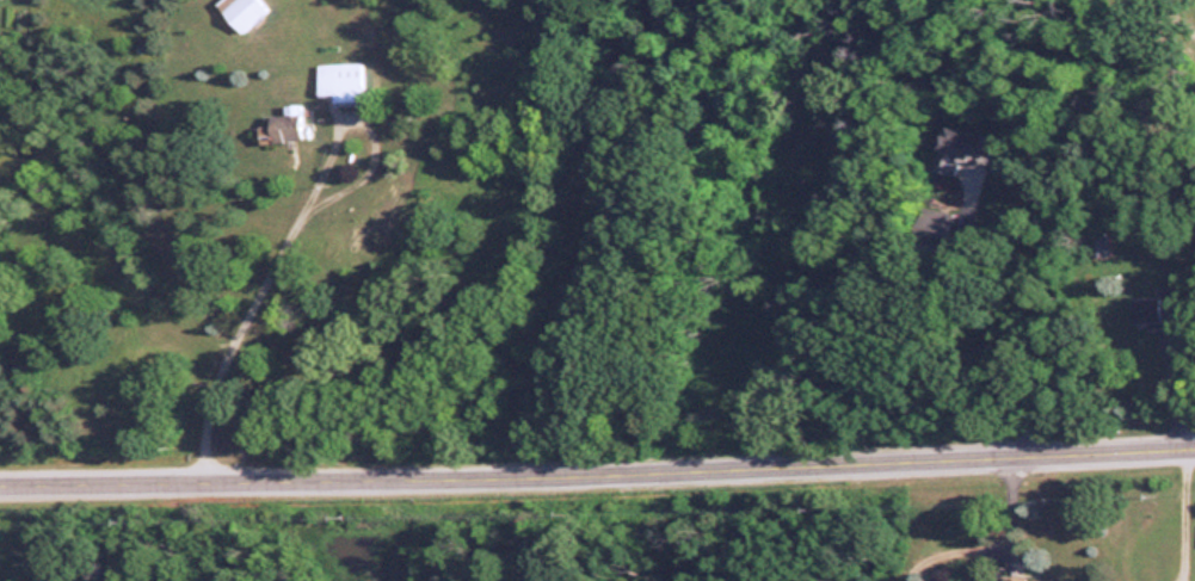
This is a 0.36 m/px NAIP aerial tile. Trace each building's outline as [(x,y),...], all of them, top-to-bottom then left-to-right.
[(259,0),(219,0),(214,5),(240,33),(267,8),(259,0)] [(316,95),(332,95),(332,104),(363,103),(362,62),(315,63),(316,95)] [(257,142),(300,141),(299,103),(283,104),(283,115),(267,115),(267,125),(257,125),(257,142)] [(994,137),(945,126),(934,170),(958,176),(962,160),(987,166),(994,137)] [(1167,297),(1131,297),(1131,324),(1167,324),(1167,297)]
